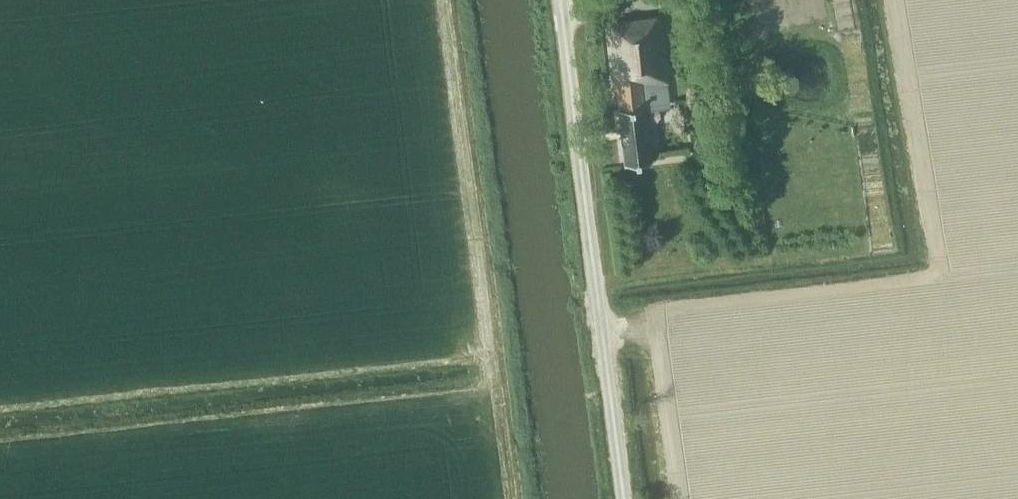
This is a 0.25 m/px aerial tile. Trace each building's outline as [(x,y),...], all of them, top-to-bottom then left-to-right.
[(643,82),(669,78),(662,12),(606,19),(613,84),(616,84),(625,158),(652,155),(643,82)]
